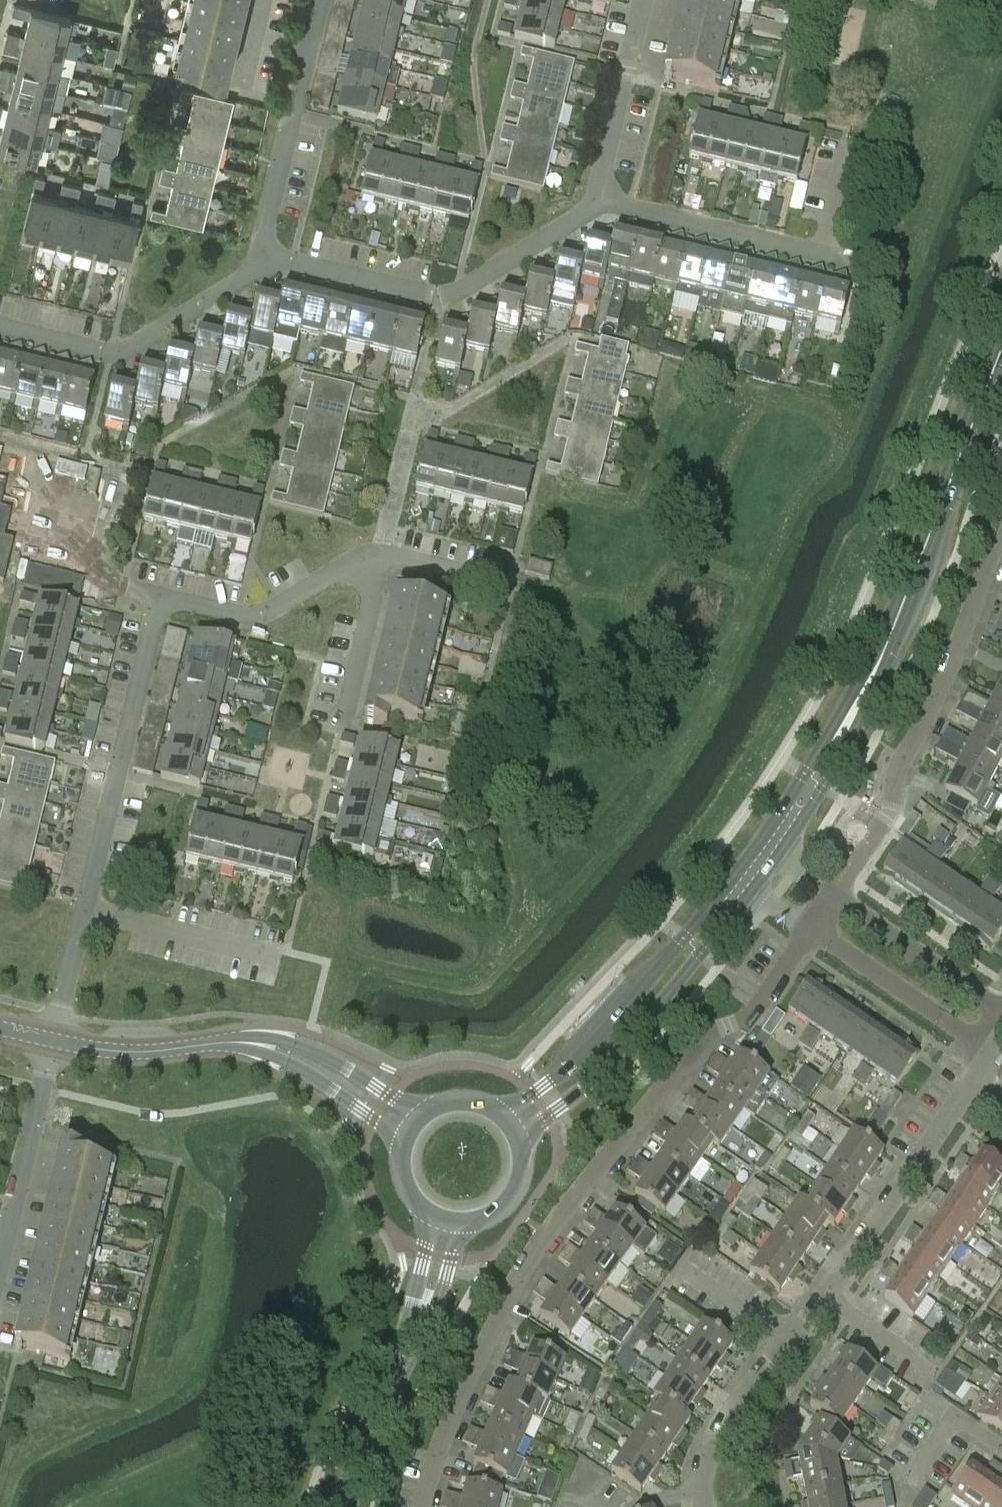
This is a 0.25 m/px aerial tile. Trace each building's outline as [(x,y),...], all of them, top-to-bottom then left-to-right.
[(187,59),(183,76),(219,85),(220,77),(226,79),(229,66),(222,65),(238,0),(193,0),(190,13),(187,22),(179,57),(187,59)] [(354,10),(355,4),(339,0),(337,0),(335,5),(354,10)] [(412,0),(365,0),(363,6),(402,15),(405,4),(411,6),(412,0)] [(517,10),(519,0),(506,0),(505,7),(517,10)] [(523,1),(563,10),(565,0),(523,0),(523,1)] [(672,79),(714,89),(733,9),(734,9),(736,0),(691,0),(672,79)] [(563,10),(523,1),(519,18),(564,29),(565,27),(559,25),(563,10)] [(25,17),(28,8),(14,5),(12,14),(25,17)] [(399,30),(402,15),(363,6),(359,24),(404,35),(405,31),(399,30)] [(31,8),(27,26),(72,37),(72,33),(67,32),(71,17),(31,8)] [(519,18),(514,36),(553,46),(556,34),(562,36),(564,29),(519,18)] [(511,36),(513,26),(501,23),(498,32),(511,36)] [(355,41),(394,51),(397,39),(402,41),(404,35),(359,24),(355,41)] [(23,44),(62,53),(65,41),(70,42),(72,37),(27,26),(23,44)] [(328,35),(347,39),(348,34),(329,29),(328,35)] [(457,40),(459,33),(449,30),(448,38),(457,40)] [(6,40),(19,43),(21,35),(8,32),(6,40)] [(326,41),(345,45),(347,39),(328,35),(326,41)] [(19,43),(6,40),(4,50),(17,53),(19,43)] [(390,65),(394,51),(355,41),(351,59),(395,70),(396,66),(390,65)] [(18,62),(58,71),(62,53),(23,44),(18,62)] [(530,74),(569,83),(574,61),(522,48),(519,58),(533,61),(530,74)] [(346,77),(385,86),(396,89),(400,72),(395,71),(395,70),(351,59),(346,77)] [(14,79),(66,92),(70,75),(58,72),(58,71),(18,62),(14,79)] [(319,70),(338,75),(339,69),(321,64),(319,70)] [(452,66),(443,65),(441,75),(449,77),(452,66)] [(10,78),(12,70),(0,67),(0,76),(10,78)] [(318,76),(336,80),(338,75),(319,70),(318,76)] [(137,75),(126,73),(122,86),(133,89),(137,75)] [(569,83),(530,74),(527,87),(513,83),(511,91),(564,104),(569,83)] [(0,76),(0,87),(8,89),(10,78),(0,76)] [(342,94),(387,105),(387,102),(382,101),(385,86),(346,77),(342,94)] [(66,92),(14,79),(10,97),(50,107),(54,89),(66,92)] [(133,91),(113,86),(109,104),(129,108),(133,91)] [(190,111),(229,121),(234,99),(182,86),(180,96),(193,99),(190,111)] [(564,104),(511,91),(509,100),(523,103),(520,115),(558,125),(564,104)] [(387,105),(342,94),(338,112),(377,122),(380,110),(385,111),(387,105)] [(55,108),(50,107),(10,97),(6,115),(46,124),(49,112),(54,113),(55,108)] [(329,110),(331,104),(312,99),(310,105),(329,110)] [(712,103),(702,101),(699,114),(709,116),(712,103)] [(735,122),(738,110),(730,108),(727,120),(735,122)] [(738,110),(735,122),(745,125),(748,112),(738,110)] [(171,129),(224,142),(229,121),(190,111),(187,125),(173,122),(171,129)] [(127,116),(112,113),(110,123),(124,126),(127,116)] [(2,133),(46,143),(47,139),(42,138),(46,124),(6,115),(2,133)] [(558,125),(520,115),(516,129),(502,126),(500,133),(553,146),(558,125)] [(702,159),(703,160),(702,166),(705,167),(716,121),(698,116),(688,156),(702,160),(702,159)] [(770,131),(773,118),(765,116),(762,129),(770,131)] [(773,118),(770,131),(780,133),(783,121),(773,118)] [(716,121),(705,167),(711,168),(712,162),(724,165),(734,125),(716,121)] [(724,165),(738,168),(737,174),(741,175),(752,129),(734,125),(724,165)] [(810,127),(800,125),(797,137),(807,140),(810,127)] [(180,154),(219,163),(224,142),(171,129),(169,137),(183,141),(180,154)] [(752,129),(741,175),(746,176),(748,170),(760,173),(769,134),(752,129)] [(121,134),(108,130),(106,139),(119,143),(121,134)] [(2,133),(0,140),(0,152),(37,161),(40,146),(45,148),(46,143),(2,133)] [(553,146),(500,133),(498,142),(512,145),(509,158),(548,167),(553,146)] [(769,134),(760,173),(761,174),(758,184),(775,188),(787,138),(769,134)] [(806,143),(787,138),(775,188),(775,189),(776,184),(781,185),(782,179),(796,182),(806,143)] [(106,139),(103,151),(117,154),(119,143),(106,139)] [(382,156),(385,143),(376,141),(373,153),(382,156)] [(407,161),(410,149),(403,147),(400,160),(407,161)] [(410,149),(407,161),(418,164),(421,151),(410,149)] [(161,172),(214,185),(219,163),(180,154),(176,168),(163,165),(161,172)] [(443,170),(446,158),(438,156),(435,168),(443,170)] [(378,206),(389,161),(370,157),(361,196),(375,199),(374,205),(378,206)] [(115,161),(103,158),(100,171),(112,173),(115,161)] [(446,158),(443,170),(453,173),(456,160),(446,158)] [(548,167),(509,158),(506,171),(492,168),(490,176),(519,183),(528,185),(542,189),(548,167)] [(384,202),(397,205),(406,166),(389,161),(378,206),(383,207),(384,202)] [(480,179),(483,167),(473,164),(470,176),(480,179)] [(406,166),(397,205),(411,208),(409,214),(413,214),(424,170),(406,166)] [(419,210),(432,213),(442,174),(424,170),(413,214),(418,216),(419,210)] [(170,197),(209,206),(214,185),(161,172),(159,180),(173,183),(170,197)] [(442,174),(432,213),(446,216),(445,222),(449,223),(460,179),(442,174)] [(42,192),(45,179),(36,177),(33,189),(42,192)] [(478,183),(460,179),(449,223),(453,224),(455,219),(469,222),(478,183)] [(68,199),(71,186),(63,184),(60,197),(68,199)] [(71,186),(68,199),(78,201),(81,188),(71,186)] [(103,207),(106,194),(98,192),(95,205),(103,207)] [(34,240),(39,242),(50,197),(31,193),(22,232),(35,235),(34,240)] [(106,194),(103,207),(113,209),(116,196),(106,194)] [(50,197),(39,242),(43,243),(45,238),(58,241),(67,202),(50,197)] [(204,228),(209,206),(170,197),(167,210),(153,207),(151,215),(204,228)] [(767,216),(767,217),(775,218),(777,219),(781,202),(771,199),(767,216)] [(140,216),(143,203),(133,201),(130,214),(140,216)] [(67,202),(58,241),(71,244),(70,249),(74,250),(85,206),(67,202)] [(85,206),(74,250),(79,251),(80,246),(93,249),(102,210),(85,206)] [(749,224),(765,228),(767,217),(767,216),(758,213),(759,207),(753,206),(749,224)] [(102,210),(93,249),(106,253),(105,258),(109,259),(120,214),(102,210)] [(120,214),(109,259),(114,260),(115,255),(129,258),(138,219),(120,214)] [(765,228),(772,230),(775,218),(767,217),(765,228)] [(609,269),(606,280),(629,286),(639,240),(628,238),(625,222),(620,221),(614,244),(609,269)] [(663,246),(651,243),(648,228),(643,227),(639,240),(629,286),(652,291),(655,280),(663,246)] [(614,244),(601,241),(598,231),(591,229),(587,247),(584,248),(586,256),(584,264),(581,276),(601,280),(599,288),(604,289),(608,269),(609,269),(614,244)] [(686,251),(674,248),(671,233),(666,232),(663,246),(655,280),(673,284),(671,292),(676,293),(686,251)] [(377,249),(380,236),(371,234),(368,247),(377,249)] [(710,257),(698,254),(695,239),(689,238),(686,251),(676,293),(676,296),(700,302),(702,291),(710,257)] [(733,262),(721,259),(718,245),(713,244),(710,257),(702,291),(720,295),(718,303),(723,304),(725,297),(733,262)] [(563,246),(560,258),(558,264),(555,266),(557,274),(555,281),(553,294),(572,298),(571,306),(574,307),(581,276),(584,264),(571,261),(567,248),(563,246)] [(736,249),(733,262),(725,297),(723,304),(720,315),(743,320),(744,316),(746,316),(749,302),(757,268),(745,265),(742,250),(736,249)] [(761,255),(758,268),(757,268),(749,302),(746,316),(769,321),(772,308),(780,273),(769,271),(765,256),(761,255)] [(803,279),(791,276),(788,261),(783,260),(780,273),(772,308),(769,321),(792,327),(795,314),(803,279)] [(534,264),(531,276),(529,282),(526,284),(528,291),(526,299),(523,312),(543,316),(541,324),(545,325),(553,294),(555,281),(542,279),(539,265),(534,264)] [(807,266),(803,279),(795,314),(814,318),(812,326),(817,327),(819,319),(827,285),(815,282),(811,267),(807,266)] [(830,271),(827,285),(819,319),(837,324),(835,332),(841,333),(851,290),(838,287),(834,272),(830,271)] [(309,295),(296,291),(292,279),(287,278),(282,303),(277,324),(296,329),(295,336),(299,337),(301,329),(312,284),(312,283),(309,295)] [(504,282),(502,294),(501,299),(496,302),(499,309),(497,317),(494,329),(514,334),(512,342),(516,343),(523,312),(526,299),(513,296),(510,283),(504,282)] [(282,303),(270,300),(266,286),(261,284),(256,303),(253,304),(255,311),(253,320),(251,331),(270,335),(268,344),(272,345),(277,324),(282,303)] [(332,300),(321,297),(316,285),(312,284),(301,329),(320,334),(318,342),(323,343),(325,335),(335,289),(332,300)] [(356,305),(343,302),(339,290),(335,289),(325,335),(343,339),(341,347),(346,348),(348,340),(359,294),(356,305)] [(862,303),(864,294),(856,292),(854,297),(857,302),(862,303)] [(379,311),(367,308),(363,295),(359,294),(348,340),(367,345),(365,352),(370,353),(371,346),(383,299),(382,299),(379,311)] [(403,316),(391,314),(387,300),(383,299),(371,346),(390,350),(389,358),(393,359),(406,304),(403,316)] [(488,355),(492,340),(494,329),(497,317),(484,314),(480,300),(476,299),(472,316),(469,319),(471,325),(468,334),(466,347),(485,351),(483,360),(487,361),(488,355)] [(624,305),(611,301),(606,321),(620,324),(624,305)] [(253,320),(241,317),(237,304),(232,303),(228,321),(224,322),(227,331),(225,338),(222,350),(241,354),(240,361),(243,362),(251,331),(253,320)] [(410,305),(406,304),(393,359),(392,364),(415,369),(426,322),(414,319),(410,305)] [(468,334),(457,332),(452,318),(447,317),(436,365),(457,370),(455,377),(458,378),(466,347),(468,334)] [(203,320),(200,333),(199,339),(195,340),(197,348),(195,356),(196,356),(193,368),(212,372),(210,379),(214,380),(222,350),(225,338),(212,336),(208,321),(203,320)] [(591,333),(593,324),(594,322),(583,320),(582,322),(580,330),(591,333)] [(654,348),(658,333),(643,329),(640,345),(654,348)] [(579,343),(594,347),(597,337),(582,333),(579,343)] [(588,360),(626,369),(629,357),(626,356),(629,344),(601,338),(598,350),(577,345),(575,353),(589,356),(588,360)] [(174,339),(172,351),(170,356),(166,357),(168,367),(167,374),(164,385),(183,389),(181,397),(185,398),(193,368),(196,356),(195,356),(183,353),(179,340),(174,339)] [(1,355),(0,360),(0,393),(11,395),(10,403),(14,404),(16,396),(27,349),(24,361),(11,358),(8,344),(4,343),(1,355)] [(670,357),(673,346),(662,343),(659,354),(670,357)] [(686,360),(708,366),(711,353),(712,351),(689,346),(686,360)] [(40,402),(51,354),(50,354),(48,366),(35,363),(32,350),(27,349),(16,396),(35,401),(33,408),(38,409),(39,402),(40,402)] [(63,408),(75,360),(74,360),(71,372),(58,369),(54,355),(51,354),(40,402),(59,407),(57,414),(61,415),(63,408)] [(711,356),(708,366),(715,368),(718,358),(711,356)] [(742,356),(739,372),(750,375),(754,359),(742,356)] [(145,357),(142,368),(141,374),(136,376),(139,384),(137,392),(134,403),(154,407),(152,414),(156,415),(164,385),(167,374),(153,371),(150,358),(145,357)] [(80,419),(85,420),(95,378),(82,375),(79,361),(75,360),(63,408),(82,412),(80,419)] [(568,380),(621,392),(626,369),(588,360),(583,383),(568,379),(568,380)] [(765,363),(760,377),(773,382),(779,369),(765,363)] [(365,372),(359,370),(354,373),(353,379),(362,381),(365,372)] [(116,374),(113,386),(104,421),(124,426),(123,433),(127,434),(134,403),(137,392),(125,389),(121,375),(116,374)] [(311,400),(349,409),(354,387),(301,374),(299,383),(314,387),(311,400)] [(469,390),(472,378),(460,374),(457,387),(469,390)] [(577,406),(615,415),(621,392),(568,380),(564,396),(579,399),(577,406)] [(453,393),(444,390),(442,399),(448,401),(451,401),(453,393)] [(290,417),(344,430),(349,409),(311,400),(308,413),(292,409),(290,417)] [(557,426),(610,438),(615,415),(577,406),(573,425),(558,421),(557,426)] [(198,411),(184,407),(182,425),(200,415),(198,411)] [(301,442),(339,451),(344,430),(290,417),(288,425),(304,429),(301,442)] [(566,452),(604,461),(610,438),(557,426),(554,437),(568,440),(566,452)] [(33,428),(27,427),(23,429),(22,434),(31,436),(33,428)] [(426,444),(435,447),(438,434),(429,432),(426,444)] [(453,451),(462,453),(465,441),(456,438),(453,451)] [(462,453),(471,455),(474,443),(465,441),(462,453)] [(280,459),(334,472),(339,451),(301,442),(298,455),(282,451),(280,459)] [(488,460),(497,462),(500,449),(492,447),(488,460)] [(425,448),(415,487),(429,491),(434,492),(443,453),(425,448)] [(510,451),(500,449),(497,462),(507,464),(510,451)] [(604,461),(566,452),(562,467),(548,463),(546,473),(599,485),(604,461)] [(443,453),(434,492),(439,493),(451,496),(461,457),(443,453)] [(536,458),(527,456),(524,468),(533,471),(533,470),(536,458)] [(461,457),(451,496),(464,499),(469,500),(479,462),(461,457)] [(291,484),(329,493),(334,472),(280,459),(278,467),(294,471),(291,484)] [(154,475),(163,477),(166,464),(157,462),(154,475)] [(479,462),(469,500),(474,501),(487,504),(496,466),(479,462)] [(496,466),(487,504),(500,507),(500,508),(505,508),(514,470),(496,466)] [(193,471),(184,469),(181,481),(190,484),(193,471)] [(514,470),(505,508),(509,509),(523,513),(532,475),(514,470)] [(199,486),(202,473),(193,471),(190,484),(199,486)] [(216,490),(225,492),(228,479),(219,477),(216,490)] [(45,490),(56,492),(59,482),(48,479),(45,490)] [(237,481),(228,479),(225,492),(234,494),(237,481)] [(144,519),(159,522),(157,529),(160,530),(171,484),(153,480),(144,519)] [(180,528),(189,488),(171,484),(160,530),(166,532),(168,525),(180,528)] [(329,493),(291,484),(288,497),(272,494),(270,502),(323,515),(329,493)] [(252,498),(261,501),(264,488),(255,486),(252,498)] [(180,528),(194,531),(192,538),(195,538),(206,492),(189,488),(180,528)] [(215,536),(224,497),(206,492),(195,538),(201,540),(203,533),(215,536)] [(215,536),(229,540),(228,546),(231,547),(242,501),(224,497),(215,536)] [(242,501),(231,547),(237,548),(238,542),(250,545),(260,505),(242,501)] [(39,517),(49,520),(52,509),(41,506),(39,517)] [(11,557),(15,541),(4,539),(11,511),(0,508),(0,582),(4,583),(11,557)] [(428,523),(426,533),(438,535),(440,526),(428,523)] [(32,544),(43,547),(45,536),(35,534),(32,544)] [(529,558),(525,572),(549,578),(553,564),(529,558)] [(22,585),(33,588),(35,577),(25,574),(22,585)] [(431,584),(426,603),(404,597),(376,711),(369,709),(366,722),(388,727),(390,715),(417,722),(435,652),(437,642),(446,608),(440,606),(445,588),(431,584)] [(33,605),(35,596),(22,593),(20,603),(33,605)] [(36,616),(80,626),(81,622),(77,621),(80,607),(41,598),(36,616)] [(109,615),(104,632),(117,635),(121,618),(109,615)] [(32,634),(71,643),(74,630),(79,631),(80,626),(36,616),(32,634)] [(14,629),(26,632),(28,624),(16,621),(14,629)] [(165,636),(184,641),(186,633),(167,628),(165,636)] [(26,632),(14,629),(12,638),(24,641),(26,632)] [(28,651),(71,662),(72,657),(68,656),(71,643),(32,634),(28,651)] [(190,653),(236,664),(237,661),(231,660),(235,644),(195,635),(190,653)] [(24,669),(63,678),(66,666),(70,667),(71,662),(28,651),(24,669)] [(186,671),(238,684),(242,667),(236,665),(236,664),(190,653),(186,671)] [(6,665),(19,668),(20,659),(7,656),(6,665)] [(158,665),(177,669),(179,662),(160,657),(158,665)] [(19,668),(6,665),(4,674),(17,677),(19,668)] [(177,669),(158,665),(156,671),(176,676),(177,669)] [(20,686),(63,697),(64,692),(60,691),(63,678),(24,669),(20,686)] [(223,694),(226,681),(238,684),(186,671),(181,689),(226,700),(227,697),(222,696),(223,694)] [(268,691),(277,693),(279,694),(281,686),(270,684),(268,691)] [(54,713),(57,701),(62,702),(63,697),(20,686),(15,704),(54,713)] [(177,706),(217,716),(220,703),(225,705),(226,700),(181,689),(177,706)] [(1001,724),(1001,700),(995,696),(991,704),(967,691),(961,702),(1001,724)] [(10,703),(12,695),(0,692),(0,700),(10,703)] [(149,700),(169,704),(171,697),(151,693),(149,700)] [(0,700),(0,711),(8,712),(10,703),(0,700)] [(169,704),(149,700),(148,707),(167,711),(169,704)] [(961,702),(956,713),(980,726),(975,734),(1001,748),(1001,724),(961,702)] [(102,706),(90,703),(88,712),(100,715),(102,706)] [(11,722),(54,732),(55,727),(51,726),(54,713),(15,704),(11,722)] [(214,729),(217,716),(177,706),(173,724),(218,735),(219,730),(214,729)] [(54,732),(11,722),(7,740),(45,749),(49,735),(53,736),(54,732)] [(169,742),(209,751),(212,739),(217,740),(218,735),(173,724),(169,742)] [(141,735),(160,740),(162,733),(143,728),(141,735)] [(997,770),(1001,761),(1001,748),(975,734),(971,742),(947,730),(941,741),(997,770)] [(354,747),(356,738),(344,734),(342,744),(354,747)] [(160,740),(141,735),(137,749),(157,754),(160,740)] [(459,743),(466,746),(469,738),(461,736),(459,743)] [(362,739),(357,758),(400,768),(401,765),(397,764),(401,749),(362,739)] [(955,773),(987,789),(997,770),(941,741),(936,751),(960,764),(955,773)] [(205,765),(209,751),(169,742),(164,760),(209,770),(210,766),(205,765)] [(13,775),(51,784),(56,762),(4,749),(2,758),(16,761),(13,775)] [(357,758),(353,775),(392,785),(394,773),(399,774),(400,768),(357,758)] [(209,770),(164,760),(160,778),(200,787),(203,774),(208,775),(209,770)] [(132,771),(152,776),(153,768),(134,763),(132,771)] [(348,766),(336,763),(335,771),(347,774),(350,766),(348,766)] [(347,774),(335,771),(332,781),(345,784),(347,774)] [(987,789),(955,773),(945,792),(950,795),(942,810),(960,824),(970,805),(977,809),(987,789)] [(46,805),(51,784),(13,775),(9,788),(0,786),(0,794),(46,805)] [(353,775),(348,793),(392,804),(392,800),(388,799),(392,785),(353,775)] [(392,804),(348,793),(344,811),(383,820),(386,808),(390,809),(392,804)] [(46,805),(0,794),(0,803),(5,804),(2,817),(41,826),(46,805)] [(326,806),(339,810),(341,801),(328,798),(326,806)] [(200,802),(197,814),(206,816),(209,803),(200,801),(200,802)] [(339,810),(326,806),(324,816),(336,819),(339,810)] [(224,820),(233,823),(236,810),(227,808),(224,820)] [(242,825),(245,812),(236,810),(233,823),(242,825)] [(379,835),(383,820),(344,811),(339,828),(383,839),(384,836),(379,835)] [(906,840),(921,819),(912,813),(897,834),(906,840)] [(259,829),(268,831),(271,818),(262,816),(259,829)] [(36,848),(41,826),(2,817),(0,826),(0,839),(36,848)] [(196,818),(186,858),(200,861),(201,862),(199,867),(203,868),(214,823),(206,821),(196,818)] [(280,821),(271,818),(268,831),(277,833),(280,821)] [(214,823),(203,868),(208,870),(210,864),(222,867),(232,827),(223,825),(214,823)] [(307,827),(298,825),(295,838),(304,840),(307,827)] [(232,827),(222,867),(235,870),(234,875),(239,876),(250,831),(242,830),(232,827)] [(339,828),(335,847),(374,857),(377,844),(382,845),(383,839),(339,828)] [(932,839),(935,842),(941,846),(948,835),(939,829),(932,839)] [(250,831),(239,876),(243,877),(244,872),(258,876),(268,836),(259,834),(250,831)] [(320,833),(314,856),(327,859),(333,836),(320,833)] [(268,836),(258,876),(271,879),(269,884),(274,885),(285,840),(276,838),(268,836)] [(36,848),(0,839),(0,861),(31,869),(36,848)] [(954,844),(948,839),(943,847),(948,850),(949,851),(954,844)] [(285,840),(274,885),(278,886),(279,881),(293,884),(303,844),(294,842),(285,840)] [(936,868),(948,850),(943,847),(941,846),(935,842),(924,859),(902,845),(880,877),(892,886),(896,881),(980,938),(977,943),(989,952),(1001,933),(1001,913),(989,904),(1001,887),(989,878),(977,896),(936,868)] [(25,891),(31,869),(0,861),(0,885),(25,891)] [(788,1012),(810,1027),(798,1045),(810,1053),(823,1035),(864,1064),(852,1082),(864,1090),(876,1072),(897,1086),(919,1054),(907,1046),(904,1050),(819,993),(822,988),(810,980),(788,1012)] [(770,1039),(785,1017),(776,1011),(761,1033),(770,1039)] [(712,1063),(731,1076),(756,1093),(757,1092),(762,1095),(767,1095),(774,1086),(773,1080),(768,1076),(769,1075),(739,1055),(732,1066),(717,1056),(712,1063)] [(715,1091),(744,1111),(756,1093),(731,1076),(712,1063),(707,1070),(722,1080),(715,1091)] [(807,1099),(820,1079),(804,1068),(790,1087),(807,1099)] [(688,1099),(732,1129),(744,1111),(715,1091),(707,1102),(693,1092),(688,1099)] [(887,1119),(902,1097),(893,1091),(878,1113),(887,1119)] [(714,1143),(713,1144),(719,1148),(732,1129),(688,1099),(683,1106),(697,1116),(691,1126),(685,1122),(684,1123),(714,1143)] [(808,1113),(801,1124),(808,1129),(816,1118),(808,1113)] [(657,1131),(702,1161),(713,1144),(714,1143),(684,1123),(677,1133),(662,1123),(657,1131)] [(801,1139),(808,1129),(801,1124),(794,1134),(801,1139)] [(873,1140),(875,1138),(878,1132),(866,1124),(862,1130),(861,1132),(873,1140)] [(853,1133),(852,1135),(841,1129),(831,1143),(840,1151),(875,1175),(880,1168),(875,1165),(883,1153),(853,1133)] [(660,1158),(689,1179),(702,1161),(657,1131),(653,1138),(667,1148),(660,1158)] [(70,1148),(63,1146),(61,1158),(67,1159),(22,1347),(70,1360),(71,1354),(66,1353),(73,1325),(78,1326),(80,1317),(75,1316),(82,1287),(87,1288),(90,1280),(84,1278),(91,1250),(96,1251),(98,1242),(93,1241),(100,1212),(106,1213),(108,1204),(102,1203),(109,1174),(115,1175),(116,1170),(103,1167),(107,1148),(92,1144),(72,1140),(70,1148)] [(984,1154),(1001,1166),(1001,1156),(989,1147),(984,1154)] [(784,1149),(777,1160),(784,1165),(791,1154),(784,1149)] [(829,1169),(858,1190),(866,1179),(870,1182),(875,1175),(840,1151),(841,1151),(829,1169)] [(767,1164),(771,1158),(772,1156),(765,1152),(760,1159),(767,1164)] [(999,1191),(1001,1187),(1001,1166),(984,1154),(983,1153),(970,1172),(999,1191)] [(957,1163),(965,1169),(970,1162),(961,1156),(957,1163)] [(633,1166),(677,1196),(689,1179),(660,1158),(652,1169),(638,1159),(633,1166)] [(777,1175),(784,1165),(777,1160),(770,1170),(777,1175)] [(965,1169),(957,1163),(952,1169),(961,1175),(965,1169)] [(664,1215),(677,1196),(633,1166),(628,1173),(643,1183),(635,1195),(639,1197),(657,1210),(664,1215)] [(817,1187),(851,1210),(856,1203),(851,1200),(858,1190),(829,1169),(817,1187)] [(958,1190),(987,1209),(999,1191),(970,1172),(958,1190)] [(754,1181),(746,1192),(762,1202),(769,1191),(761,1186),(754,1181)] [(742,1189),(734,1183),(722,1200),(730,1206),(742,1189)] [(828,1222),(834,1226),(841,1214),(846,1217),(851,1210),(817,1187),(805,1204),(805,1205),(828,1221),(828,1222)] [(987,1209),(958,1190),(946,1207),(974,1227),(987,1209)] [(762,1202),(746,1192),(740,1202),(747,1207),(753,1198),(761,1203),(762,1202)] [(932,1198),(941,1204),(946,1198),(937,1192),(932,1198)] [(634,1205),(652,1217),(657,1210),(639,1197),(634,1205)] [(941,1204),(932,1198),(928,1205),(936,1211),(941,1204)] [(721,1200),(716,1207),(724,1213),(729,1206),(721,1200)] [(805,1205),(805,1204),(799,1200),(787,1219),(821,1242),(825,1235),(821,1232),(828,1222),(833,1226),(834,1226),(828,1222),(828,1221),(805,1205)] [(621,1213),(641,1227),(646,1219),(626,1206),(621,1213)] [(934,1225),(962,1245),(974,1227),(946,1207),(934,1225)] [(593,1211),(588,1218),(632,1249),(645,1230),(641,1227),(621,1213),(616,1209),(608,1221),(593,1211)] [(722,1228),(729,1232),(737,1222),(729,1217),(722,1228)] [(590,1245),(620,1266),(632,1249),(588,1218),(583,1225),(598,1235),(590,1245)] [(774,1237),(804,1257),(811,1246),(816,1249),(821,1242),(787,1219),(774,1237)] [(922,1243),(950,1263),(962,1245),(934,1225),(922,1243)] [(908,1234),(916,1240),(921,1233),(913,1227),(908,1234)] [(723,1242),(729,1232),(722,1228),(716,1237),(723,1242)] [(916,1240),(908,1234),(904,1240),(912,1246),(916,1240)] [(762,1255),(797,1278),(801,1271),(797,1268),(804,1257),(774,1237),(762,1255)] [(909,1261),(938,1280),(950,1263),(922,1243),(909,1261)] [(563,1253),(607,1284),(620,1266),(590,1245),(583,1256),(568,1246),(563,1253)] [(565,1281),(595,1301),(607,1284),(563,1253),(558,1260),(573,1270),(565,1281)] [(792,1285),(797,1278),(762,1255),(750,1273),(779,1293),(787,1282),(792,1285)] [(897,1279),(926,1298),(938,1280),(909,1261),(897,1279)] [(884,1270),(892,1275),(897,1269),(888,1263),(884,1270)] [(892,1275),(884,1270),(880,1276),(888,1282),(892,1275)] [(926,1298),(897,1279),(885,1297),(913,1317),(926,1298)] [(538,1288),(582,1319),(595,1301),(565,1281),(558,1291),(543,1281),(538,1288)] [(569,1337),(582,1319),(538,1288),(533,1295),(548,1305),(540,1317),(569,1337)] [(643,1310),(653,1296),(640,1288),(631,1302),(643,1310)] [(656,1303),(648,1314),(656,1319),(663,1308),(656,1303)] [(967,1325),(972,1317),(962,1311),(957,1318),(967,1325)] [(649,1329),(656,1319),(648,1314),(642,1324),(649,1329)] [(991,1321),(983,1316),(975,1328),(983,1333),(991,1321)] [(654,1334),(669,1344),(676,1333),(662,1323),(655,1333),(654,1334)] [(703,1324),(691,1343),(725,1366),(730,1359),(725,1356),(733,1345),(703,1324)] [(610,1339),(619,1345),(628,1333),(621,1329),(614,1333),(610,1339)] [(969,1334),(965,1340),(976,1348),(981,1342),(969,1334)] [(624,1350),(631,1355),(638,1344),(631,1339),(624,1350)] [(725,1366),(691,1343),(679,1361),(708,1381),(716,1370),(720,1373),(725,1366)] [(507,1360),(556,1382),(565,1361),(532,1346),(527,1359),(511,1352),(507,1360)] [(835,1370),(864,1390),(877,1372),(843,1348),(838,1356),(842,1359),(835,1370)] [(624,1365),(631,1355),(624,1350),(617,1360),(624,1365)] [(556,1382),(507,1360),(504,1368),(520,1375),(515,1386),(509,1383),(515,1386),(515,1387),(541,1399),(541,1400),(550,1404),(551,1403),(548,1402),(556,1382)] [(666,1379),(701,1402),(705,1395),(701,1392),(708,1381),(679,1361),(666,1379)] [(945,1369),(946,1370),(955,1376),(961,1368),(951,1361),(945,1369)] [(965,1384),(971,1375),(961,1368),(955,1376),(955,1377),(965,1384)] [(818,1385),(852,1408),(864,1390),(835,1370),(828,1381),(823,1378),(818,1385)] [(936,1386),(945,1393),(955,1399),(965,1384),(955,1377),(955,1376),(946,1370),(936,1386)] [(606,1376),(601,1388),(609,1391),(613,1380),(606,1376)] [(685,1416),(690,1420),(685,1416),(691,1406),(696,1409),(701,1402),(666,1379),(654,1397),(659,1401),(660,1401),(684,1417),(685,1416)] [(583,1380),(579,1389),(588,1393),(592,1384),(583,1380)] [(1001,1407),(1001,1381),(989,1399),(1001,1407)] [(484,1397),(542,1423),(550,1404),(541,1400),(541,1399),(515,1387),(515,1386),(509,1383),(503,1396),(487,1389),(484,1397)] [(840,1427),(852,1408),(818,1385),(814,1392),(818,1395),(810,1407),(840,1427)] [(604,1403),(609,1391),(601,1388),(596,1399),(604,1403)] [(911,1410),(918,1399),(911,1394),(904,1405),(911,1410)] [(491,1424),(524,1438),(532,1419),(542,1423),(484,1397),(480,1405),(496,1412),(491,1424)] [(989,1399),(977,1417),(1001,1434),(1001,1407),(989,1399)] [(648,1418),(682,1441),(687,1434),(682,1431),(690,1420),(685,1416),(684,1417),(660,1401),(659,1401),(648,1418)] [(570,1412),(562,1431),(573,1436),(581,1417),(570,1412)] [(588,1417),(583,1428),(591,1432),(596,1420),(588,1417)] [(815,1428),(808,1438),(837,1459),(850,1440),(816,1417),(811,1425),(815,1428)] [(636,1436),(665,1456),(673,1446),(677,1449),(682,1441),(648,1418),(636,1436)] [(886,1431),(893,1436),(901,1426),(893,1420),(886,1431)] [(466,1436),(515,1458),(524,1438),(491,1424),(486,1436),(470,1429),(466,1436)] [(587,1443),(591,1432),(583,1428),(579,1440),(587,1443)] [(893,1436),(886,1431),(879,1441),(886,1446),(893,1436)] [(473,1464),(506,1479),(510,1481),(514,1480),(517,1478),(519,1473),(519,1469),(517,1467),(512,1465),(515,1458),(466,1436),(463,1444),(479,1451),(473,1464)] [(624,1454),(658,1477),(663,1470),(658,1467),(665,1456),(636,1436),(624,1454)] [(804,1470),(837,1464),(836,1461),(837,1459),(808,1438),(798,1453),(799,1462),(784,1465),(786,1473),(804,1470)] [(653,1484),(658,1477),(624,1454),(611,1472),(641,1493),(648,1481),(653,1484)] [(883,1462),(878,1469),(888,1477),(894,1470),(883,1462)] [(993,1475),(999,1466),(993,1462),(987,1471),(993,1475)] [(837,1464),(804,1470),(786,1473),(787,1482),(803,1479),(805,1492),(840,1485),(837,1464)] [(993,1475),(1000,1480),(1001,1478),(1001,1469),(999,1466),(993,1475)] [(989,1480),(971,1467),(951,1496),(966,1506),(971,1506),(989,1480)] [(544,1472),(538,1497),(551,1501),(557,1476),(544,1472)] [(971,1506),(997,1506),(1001,1500),(1001,1489),(989,1480),(971,1506)] [(444,1502),(463,1506),(498,1506),(502,1493),(467,1485),(464,1498),(446,1494),(444,1502)] [(805,1492),(807,1504),(802,1505),(802,1506),(840,1506),(844,1506),(840,1485),(805,1492)] [(884,1499),(892,1497),(890,1485),(882,1487),(884,1499)] [(937,1498),(925,1489),(913,1506),(930,1506),(937,1498)] [(884,1499),(885,1506),(894,1506),(892,1497),(884,1499)]
